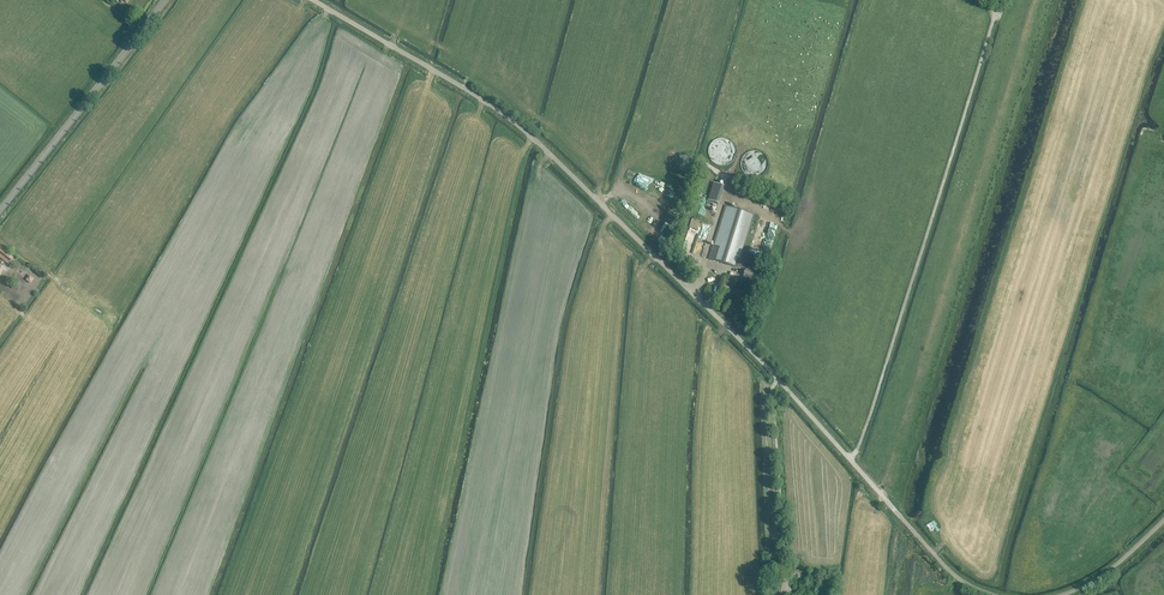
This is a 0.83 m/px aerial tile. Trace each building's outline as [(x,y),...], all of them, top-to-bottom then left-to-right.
[(711,144),(710,146),(709,148),(709,150),(708,153),(709,155),(709,157),(710,159),(711,160),(712,162),(714,164),(716,165),(718,166),(720,166),(723,166),(725,166),(728,165),(730,164),(732,162),(733,161),(734,159),(735,157),(736,155),(736,153),(736,150),(735,148),(734,146),(733,144),(732,143),(730,142),(728,140),(727,140),(725,139),(723,139),(721,139),(719,139),(717,140),(715,141),(714,141),(713,142),(711,144)] [(767,170),(768,167),(768,165),(768,162),(767,160),(766,158),(765,155),(763,154),(761,152),(759,151),(757,151),(754,150),(752,151),(749,151),(747,152),(745,154),(744,155),(742,157),(741,159),(741,162),(740,164),(741,167),(741,169),(742,171),(743,173),(745,175),(747,176),(749,177),(752,178),(754,178),(756,178),(758,177),(760,176),(762,175),(764,174),(766,172),(767,170)] [(719,204),(724,186),(714,183),(708,200),(719,204)] [(657,203),(661,196),(653,192),(654,191),(649,188),(645,196),(657,203)] [(676,202),(678,195),(670,192),(668,198),(662,196),(659,205),(668,208),(671,200),(676,202)] [(749,270),(751,263),(740,260),(754,215),(725,206),(709,259),(738,268),(738,267),(746,270),(744,278),(756,282),(759,273),(749,270)] [(692,218),(690,231),(701,232),(703,220),(692,218)] [(14,258),(0,247),(0,256),(9,264),(14,258)] [(31,274),(27,279),(32,283),(36,278),(31,274)]
